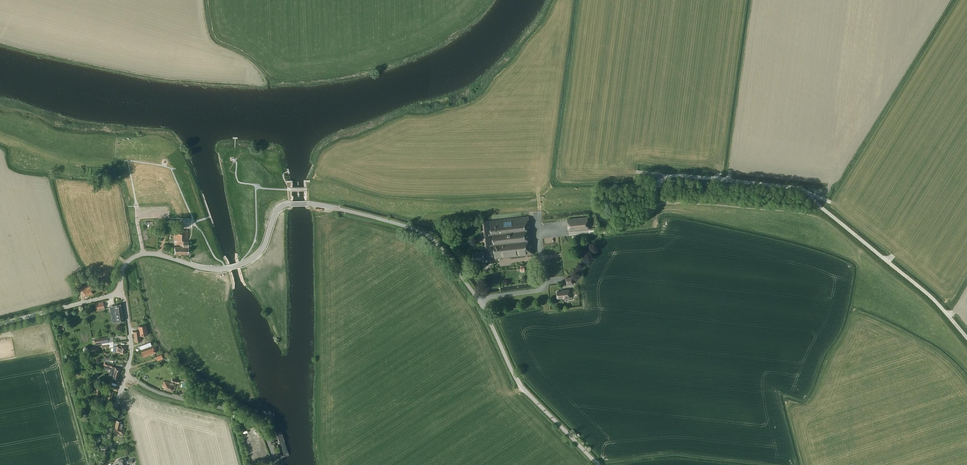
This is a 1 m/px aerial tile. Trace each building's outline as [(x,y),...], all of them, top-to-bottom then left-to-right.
[(484,221),(487,251),(473,252),(474,260),(492,258),(492,259),(533,254),(529,216),(484,221)] [(589,229),(587,217),(568,219),(569,231),(589,229)] [(188,231),(174,230),(175,245),(180,245),(180,247),(175,247),(175,254),(189,254),(189,241),(188,241),(188,231)] [(83,283),(80,276),(73,279),(76,286),(80,284),(83,283)] [(574,284),(573,276),(565,277),(566,285),(574,284)] [(93,294),(90,285),(81,288),(84,297),(93,294)] [(570,290),(570,289),(562,290),(557,291),(558,299),(562,298),(563,299),(571,298),(571,297),(570,290)] [(103,302),(95,303),(96,310),(100,310),(99,306),(104,305),(103,302)] [(124,321),(121,304),(110,306),(113,323),(124,321)] [(147,338),(145,326),(138,327),(139,331),(133,332),(135,342),(141,341),(141,339),(147,338)] [(113,345),(113,351),(120,352),(120,353),(125,354),(126,346),(121,345),(121,346),(113,345)] [(156,349),(155,347),(141,352),(143,357),(156,352),(155,350),(156,349)] [(114,363),(104,361),(103,365),(111,367),(109,375),(113,376),(112,379),(117,380),(120,369),(115,367),(115,368),(113,367),(114,363)] [(175,390),(176,384),(164,381),(163,386),(165,387),(164,389),(172,390),(172,389),(175,390)] [(113,391),(105,390),(104,393),(102,392),(102,395),(104,396),(103,400),(107,401),(106,401),(111,402),(113,391)] [(121,422),(116,421),(114,432),(119,433),(119,435),(122,436),(124,429),(122,428),(123,424),(121,424),(121,422)] [(274,434),(282,459),(288,457),(281,432),(274,434)]
